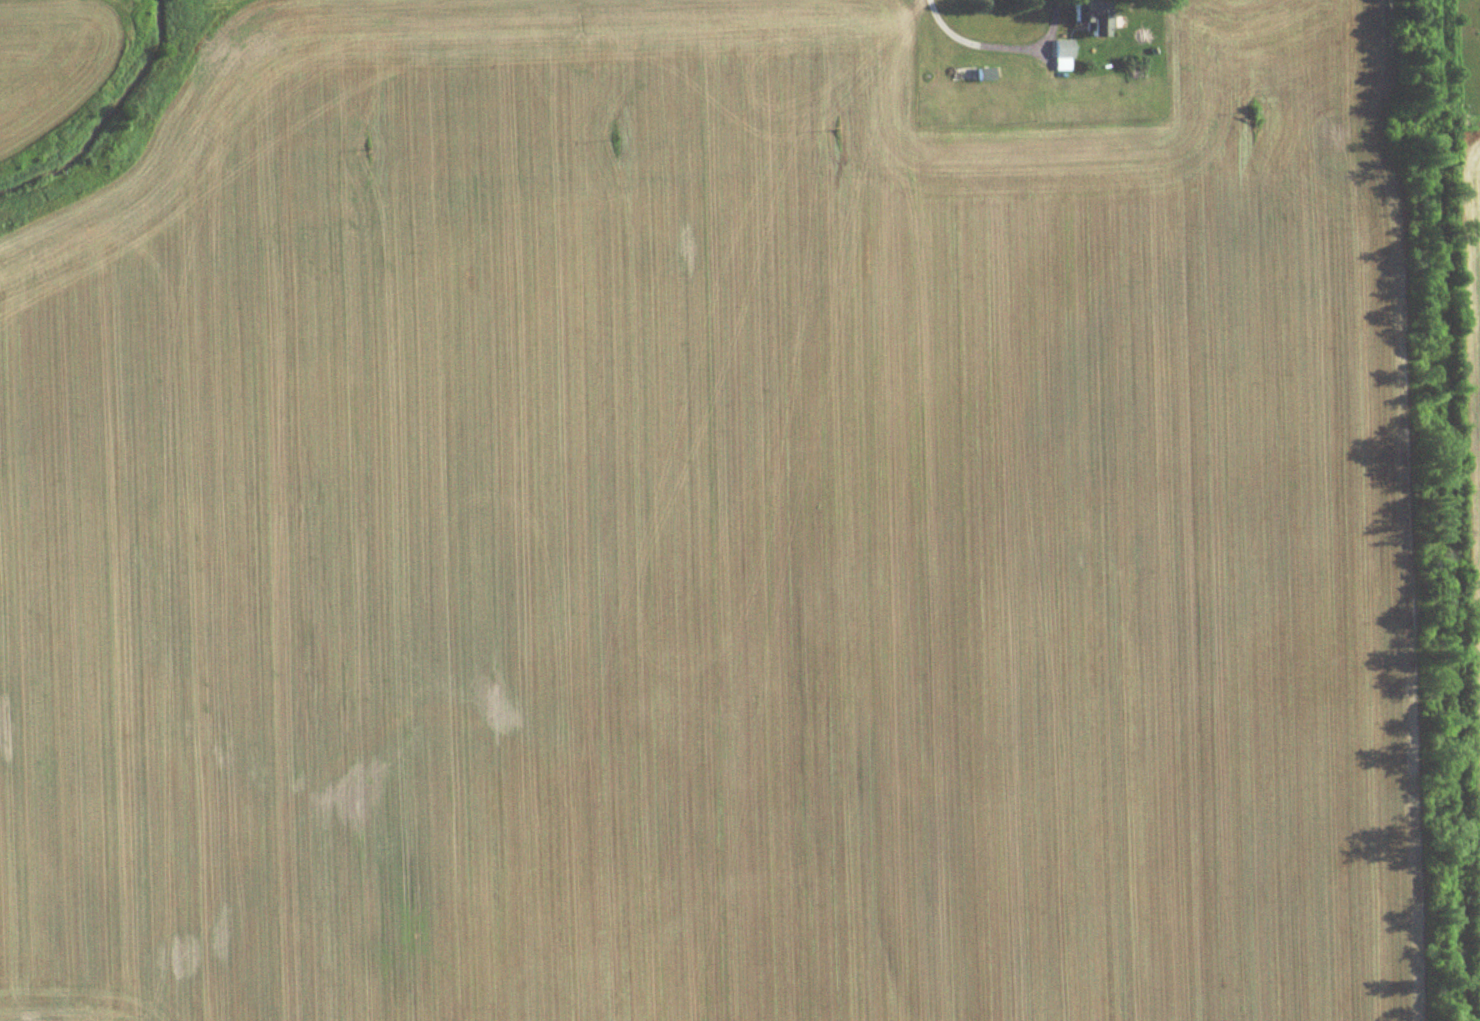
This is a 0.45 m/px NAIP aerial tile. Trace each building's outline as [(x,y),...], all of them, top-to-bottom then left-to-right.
[(1071,68),(1071,55),(1075,55),(1075,38),(1054,38),(1055,69),(1071,68)] [(996,78),(996,66),(979,66),(980,79),(996,78)]
